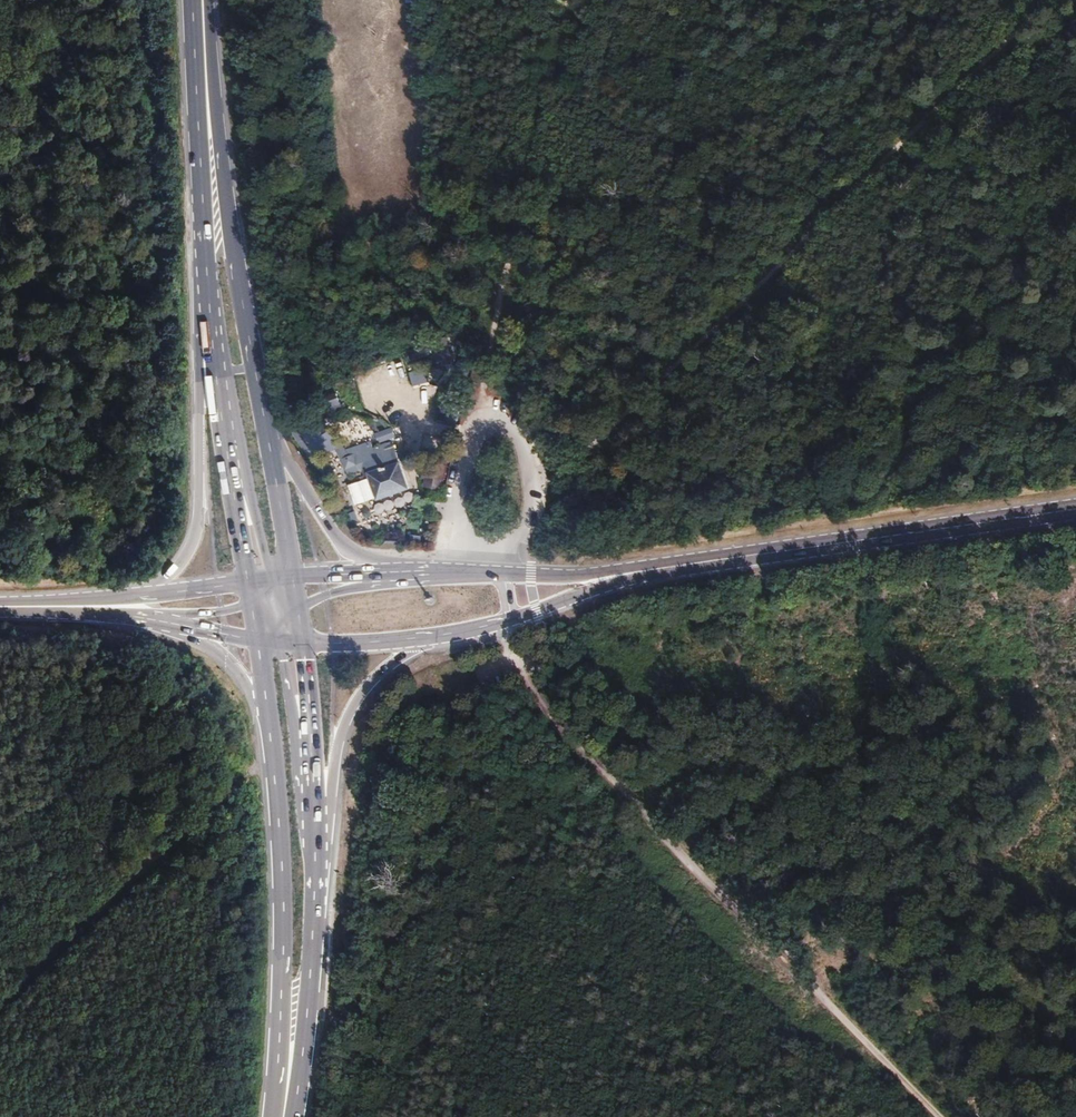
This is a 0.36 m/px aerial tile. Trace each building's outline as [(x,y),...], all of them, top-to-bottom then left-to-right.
[(439,340),(431,342),(434,357),(442,356),(439,340)] [(358,381),(350,384),(354,393),(361,390),(358,381)] [(414,385),(407,387),(409,401),(418,401),(414,385)] [(327,391),(319,394),(323,405),(331,402),(327,391)] [(308,400),(300,402),(304,413),(311,410),(308,400)] [(495,400),(491,407),(501,413),(505,406),(495,400)] [(289,404),(279,407),(283,418),(293,415),(289,404)] [(457,408),(445,406),(442,420),(453,422),(457,408)] [(398,443),(342,461),(355,506),(410,490),(398,443)] [(444,463),(424,459),(417,485),(438,490),(444,463)]
